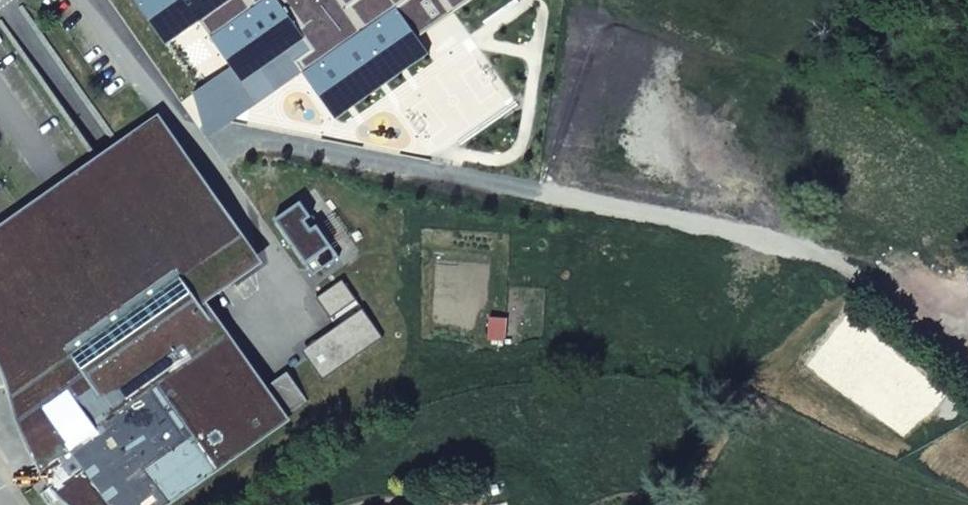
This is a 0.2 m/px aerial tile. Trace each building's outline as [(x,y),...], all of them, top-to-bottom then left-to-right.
[(195,94),(214,137),(235,122),(301,74),(337,122),(428,53),(416,38),(470,0),(134,0),(168,45),(197,23),(231,68),(195,94)] [(313,401),(293,372),(267,390),(232,336),(224,345),(195,302),(259,256),(163,121),(111,157),(0,233),(0,298),(18,341),(3,344),(13,390),(24,389),(26,402),(29,415),(36,430),(43,440),(37,446),(69,495),(88,483),(112,503),(113,504),(165,504),(313,401)] [(275,219),(316,275),(341,257),(319,225),(314,229),(308,221),(315,215),(303,199),(275,219)]
